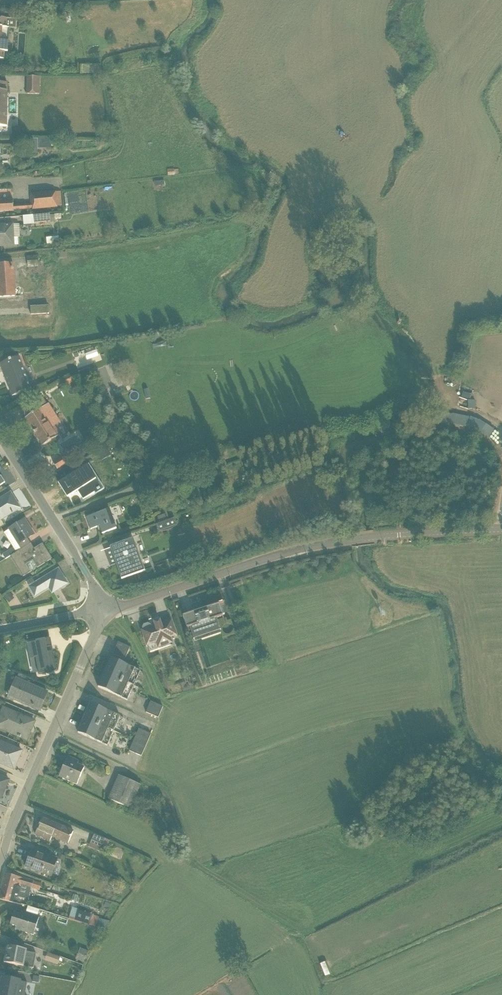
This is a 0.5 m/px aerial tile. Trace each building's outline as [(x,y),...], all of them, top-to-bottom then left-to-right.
[(21,76),(21,92),(31,92),(31,76),(21,76)] [(31,195),(32,212),(57,211),(56,194),(31,195)] [(60,198),(60,211),(68,212),(69,198),(60,198)] [(12,213),(12,200),(0,200),(0,213),(12,213)] [(28,222),(44,222),(44,213),(28,213),(28,222)] [(13,247),(12,225),(0,225),(0,248),(13,247)] [(15,297),(13,264),(0,264),(0,298),(15,297)] [(68,368),(94,363),(90,346),(64,352),(68,368)] [(30,391),(17,358),(0,364),(0,373),(10,398),(30,391)] [(22,420),(40,447),(59,435),(54,427),(56,426),(48,413),(51,411),(47,405),(22,420)] [(452,418),(451,423),(467,427),(475,429),(489,437),(493,429),(479,420),(470,417),(462,416),(461,420),(452,418)] [(58,453),(46,465),(53,473),(66,461),(58,453)] [(95,472),(90,464),(65,478),(77,498),(94,489),(89,480),(94,478),(92,474),(95,472)] [(20,510),(10,492),(0,498),(0,522),(20,510)] [(101,535),(114,530),(107,510),(86,518),(91,529),(98,527),(101,535)] [(167,517),(160,519),(159,514),(149,517),(153,532),(170,527),(167,517)] [(16,546),(33,535),(23,520),(6,531),(16,546)] [(120,580),(143,571),(132,540),(108,549),(120,580)] [(32,571),(51,561),(41,545),(23,555),(28,563),(32,571)] [(13,550),(5,556),(18,573),(29,566),(20,554),(17,556),(13,550)] [(67,586),(58,569),(26,587),(33,599),(47,591),(50,596),(67,586)] [(8,601),(6,593),(0,595),(0,597),(2,603),(8,601)] [(222,617),(217,604),(181,617),(185,628),(187,627),(191,640),(219,630),(215,620),(222,617)] [(171,644),(169,639),(176,636),(170,619),(141,628),(147,646),(155,644),(156,649),(171,644)] [(37,675),(55,671),(52,654),(46,655),(43,641),(26,644),(30,662),(34,661),(37,675)] [(129,647),(117,643),(112,655),(124,660),(129,647)] [(109,657),(102,672),(133,687),(140,672),(109,657)] [(95,685),(126,700),(133,687),(102,672),(95,685)] [(6,698),(38,713),(47,693),(15,678),(6,698)] [(163,707),(151,702),(146,714),(158,718),(163,707)] [(88,704),(82,716),(107,727),(113,715),(88,704)] [(26,742),(34,722),(2,708),(0,711),(0,731),(26,742)] [(75,732),(100,743),(107,727),(82,716),(75,732)] [(151,734),(139,729),(129,751),(142,757),(151,734)] [(13,771),(22,752),(0,742),(0,766),(13,771)] [(56,777),(76,787),(86,767),(66,757),(56,777)] [(141,785),(119,775),(108,800),(130,809),(141,785)] [(1,801),(10,782),(0,777),(0,800),(1,801)] [(65,850),(73,832),(42,818),(34,836),(65,850)] [(110,841),(93,834),(87,848),(99,853),(103,845),(107,847),(110,841)] [(25,868),(52,878),(59,859),(32,850),(25,868)] [(42,884),(3,874),(0,888),(0,899),(13,903),(15,896),(28,900),(30,891),(40,893),(42,884)] [(69,917),(72,908),(66,907),(63,916),(69,917)] [(7,930),(32,937),(37,918),(13,911),(7,930)] [(8,944),(4,963),(33,969),(36,954),(8,944)] [(74,947),(71,953),(79,957),(82,950),(74,947)] [(314,961),(319,974),(324,973),(319,959),(314,961)] [(0,986),(0,994),(2,994),(29,994),(31,984),(1,979),(0,986)]
